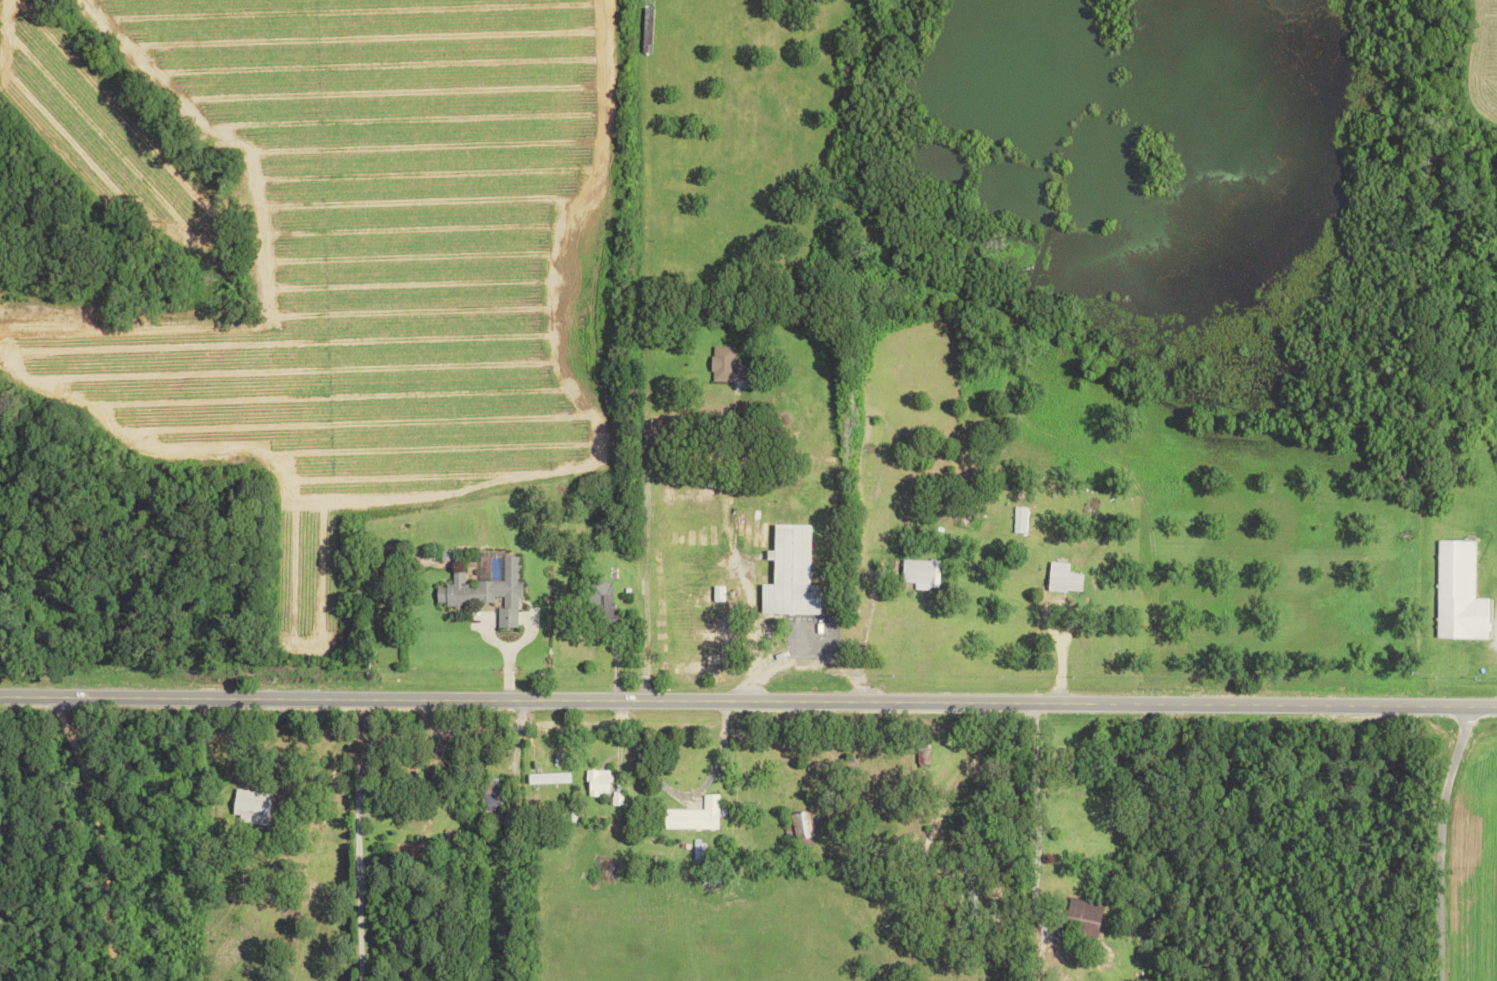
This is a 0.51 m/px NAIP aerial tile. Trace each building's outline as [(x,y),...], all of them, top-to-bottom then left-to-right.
[(734,366),(734,346),(712,345),(711,381),(749,381),(749,366),(734,366)] [(811,524),(774,523),(774,549),(767,549),(767,558),(774,558),(773,583),(761,583),(760,613),(821,614),(821,585),(810,584),(811,524)] [(1475,598),(1476,540),(1438,539),(1437,638),(1489,639),(1490,598),(1475,598)] [(517,627),(517,595),(519,595),(519,555),(503,555),(503,580),(476,580),(476,584),(464,584),(464,571),(452,571),(452,585),(436,585),(436,602),(444,602),(444,604),(493,604),(493,596),(502,596),(502,607),(497,607),(497,627),(517,627)] [(915,588),(939,588),(940,560),(903,559),(903,582),(915,582),(915,588)] [(1049,590),(1083,591),(1083,573),(1070,572),(1070,562),(1050,561),(1049,590)] [(593,581),(593,609),(602,609),(602,621),(612,621),(612,582),(593,581)] [(724,585),(713,585),(713,601),(724,601),(724,585)] [(680,674),(704,674),(704,660),(680,660),(680,674)] [(587,794),(609,794),(609,769),(588,769),(587,794)] [(528,774),(528,784),(569,782),(569,772),(528,774)] [(270,791),(235,790),(233,815),(269,817),(270,791)] [(664,828),(718,829),(719,794),(704,794),(703,809),(665,809),(664,828)] [(814,836),(810,810),(791,813),(795,839),(814,836)] [(1104,903),(1070,898),(1067,917),(1087,920),(1086,928),(1100,930),(1104,903)]
